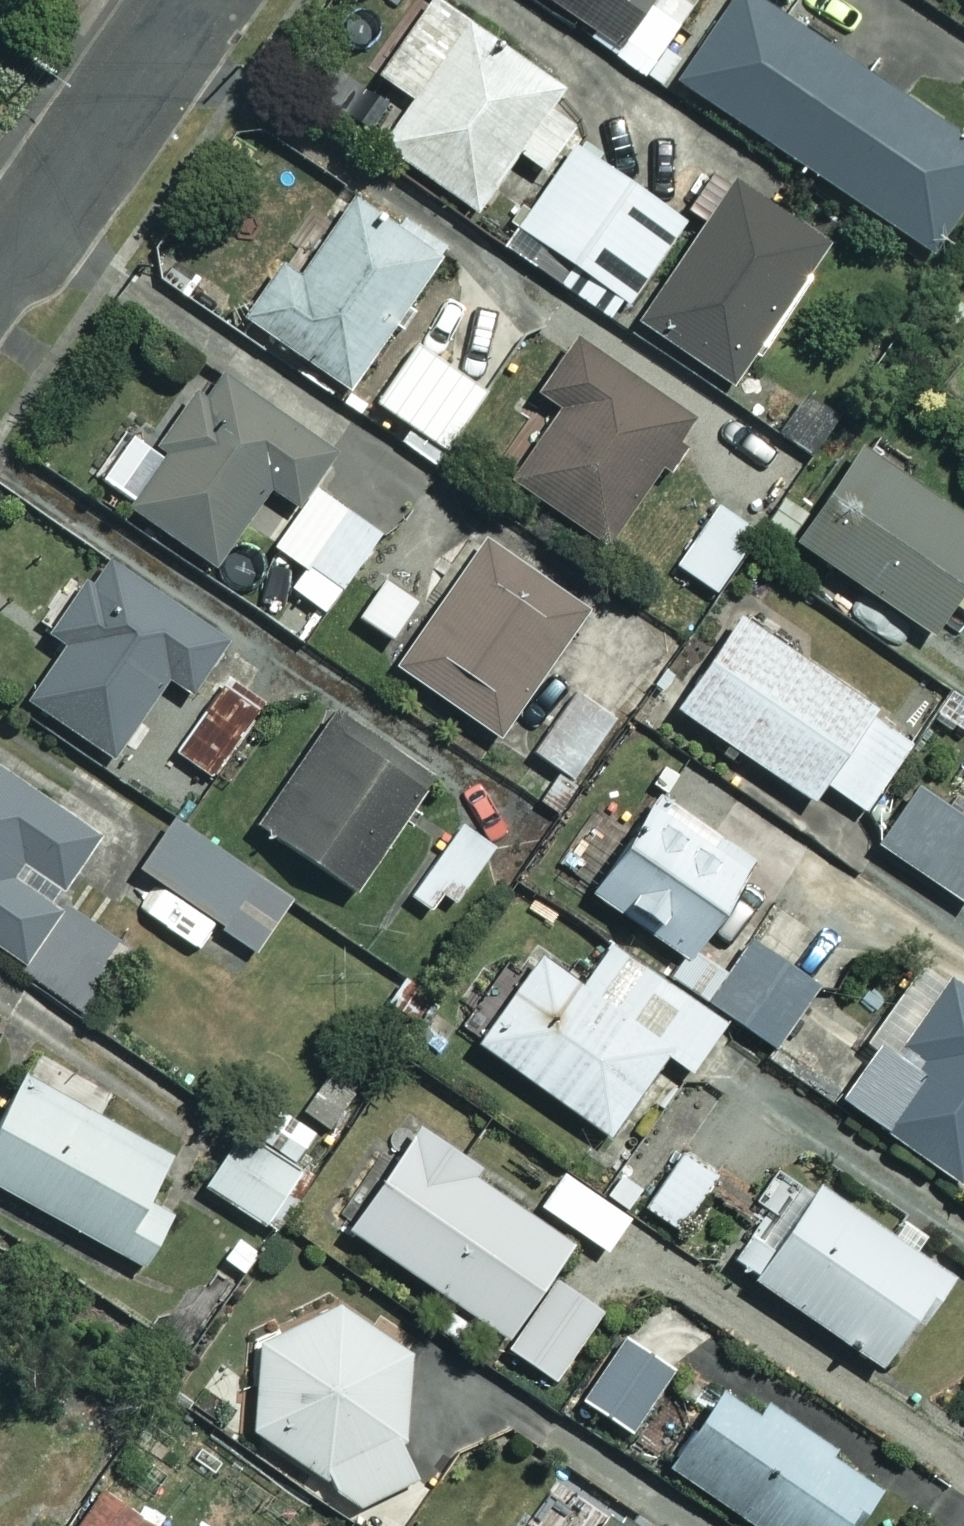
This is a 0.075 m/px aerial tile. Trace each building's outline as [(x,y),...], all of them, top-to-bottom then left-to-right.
[(437,0),(428,0),(375,72),(410,97),(378,140),(471,207),(514,148),(543,169),(576,123),(547,101),(557,87),(437,0)] [(641,84),(699,0),(520,0),(641,84)] [(756,0),(722,0),(672,74),(931,250),(963,201),(963,141),(756,0)] [(682,216),(568,143),(515,225),(579,266),(593,245),(643,278),(682,216)] [(817,235),(726,177),(636,321),(727,378),(817,235)] [(438,251),(349,191),(294,273),(277,261),(241,316),(347,387),(438,251)] [(380,412),(406,430),(399,441),(433,463),(523,325),(489,303),(425,401),(399,383),(380,412)] [(688,417),(574,340),(537,394),(557,407),(508,479),(603,542),(688,417)] [(328,447),(213,368),(122,500),(213,562),(266,484),(292,501),(328,447)] [(925,629),(963,572),(963,514),(854,437),(787,534),(925,629)] [(377,531),(311,485),(270,543),(302,565),(288,585),(323,610),(377,531)] [(754,531),(716,503),(674,562),(712,590),(754,531)] [(585,607),(483,534),(392,662),(494,735),(585,607)] [(221,635),(103,556),(51,634),(64,643),(27,698),(109,753),(163,673),(186,688),(221,635)] [(912,735),(734,613),(672,703),(807,797),(819,779),(861,808),(912,735)] [(260,711),(220,683),(171,752),(211,780),(260,711)] [(612,723),(570,693),(529,750),(570,780),(612,723)] [(425,773),(333,711),(257,823),(348,886),(425,773)] [(0,761),(0,948),(77,1004),(127,936),(55,883),(94,830),(0,761)] [(914,782),(874,841),(961,901),(963,897),(963,817),(914,782)] [(742,862),(648,795),(584,884),(679,951),(742,862)] [(287,902),(166,818),(132,868),(254,951),(287,902)] [(493,846),(458,821),(407,893),(442,918),(493,846)] [(815,984),(741,929),(697,990),(770,1044),(815,984)] [(719,1021),(606,941),(577,982),(535,953),(474,1040),(605,1133),(662,1052),(686,1068),(719,1021)] [(943,975),(891,1051),(875,1040),(837,1096),(956,1178),(963,1167),(963,990),(943,975)] [(17,1072),(0,1104),(0,1186),(143,1263),(170,1213),(142,1198),(166,1153),(17,1072)] [(569,1239),(410,1128),(343,1224),(555,1372),(599,1310),(545,1272),(569,1239)] [(302,1171),(234,1129),(200,1183),(268,1225),(302,1171)] [(714,1174),(681,1151),(643,1205),(676,1228),(714,1174)] [(625,1217),(561,1170),(538,1203),(602,1249),(625,1217)] [(943,1271),(809,1178),(775,1228),(760,1217),(730,1261),(878,1364),(943,1271)] [(359,1503),(405,1478),(411,1354),(336,1302),(259,1341),(251,1428),(359,1503)] [(671,1374),(618,1338),(577,1396),(630,1433),(671,1374)] [(872,1483),(759,1402),(751,1414),(714,1388),(664,1458),(759,1525),(841,1525),(872,1483)] [(73,1525),(151,1525),(105,1488),(73,1525)] [(607,1513),(599,1525),(628,1525),(607,1513)]
